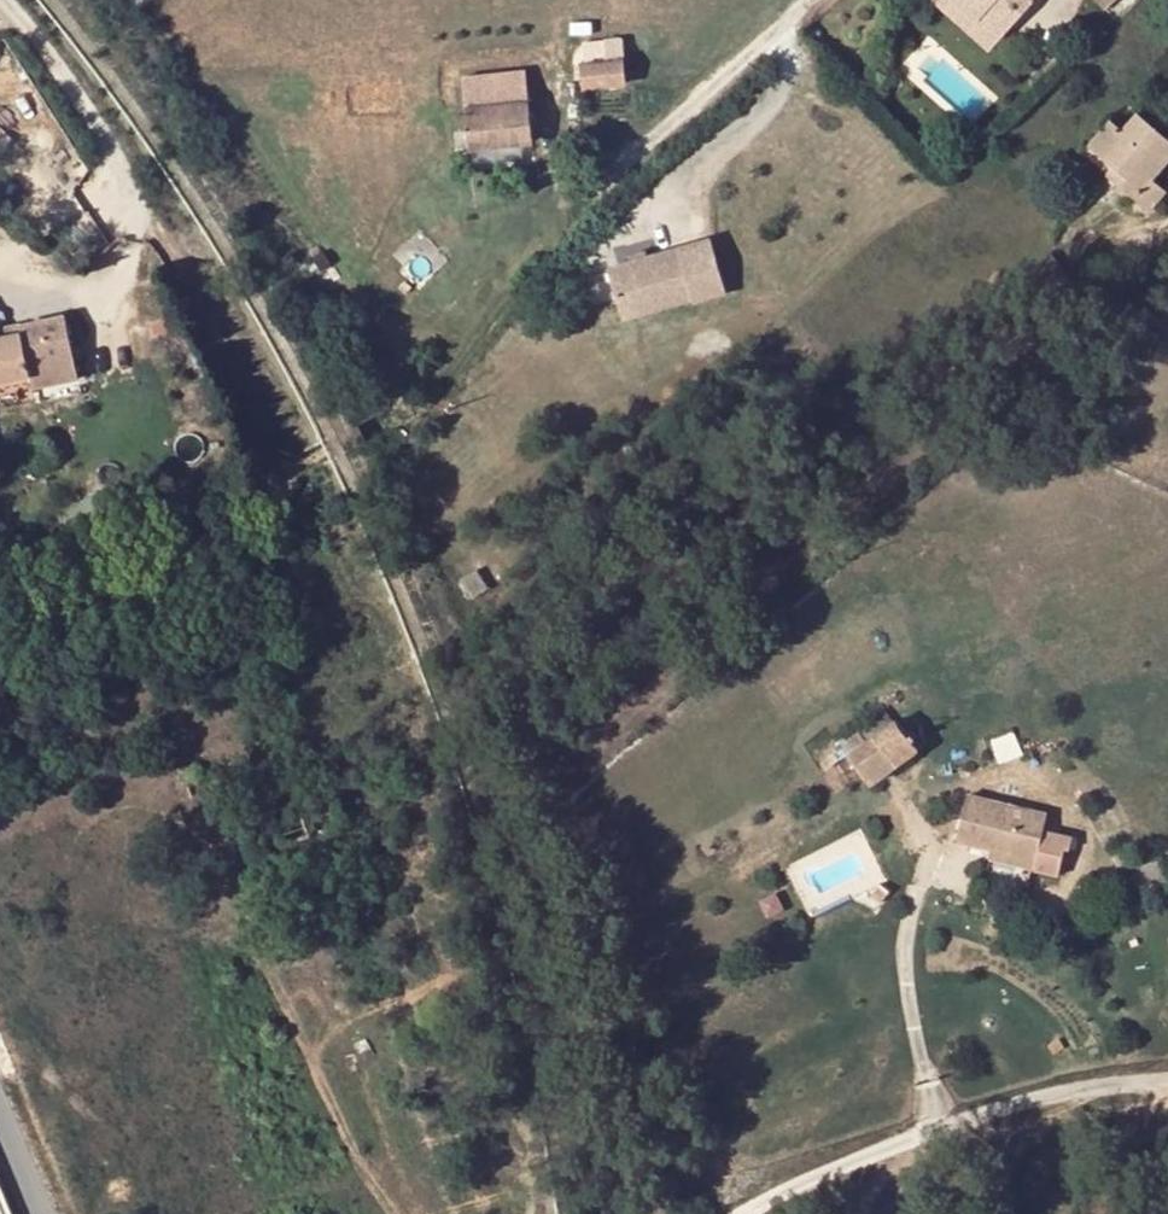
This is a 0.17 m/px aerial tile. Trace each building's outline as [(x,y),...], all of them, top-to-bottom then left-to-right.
[(992,53),(1007,35),(989,19),(984,25),(954,0),(932,0),(992,53)] [(984,25),(989,19),(1007,35),(1038,0),(954,0),(984,25)] [(1117,0),(1092,0),(1091,1),(1106,15),(1119,1),(1117,0)] [(605,87),(626,85),(624,61),(603,63),(579,66),(581,90),(605,87)] [(461,79),(469,149),(533,142),(525,73),(461,79)] [(1150,213),(1166,194),(1151,182),(1167,162),(1167,140),(1138,114),(1123,131),(1100,157),(1113,169),(1122,176),(1116,183),(1150,213)] [(1100,157),(1123,131),(1111,120),(1088,147),(1100,157)] [(1122,176),(1113,169),(1107,176),(1116,183),(1122,176)] [(684,302),(686,307),(719,298),(705,244),(602,271),(616,321),(640,315),(635,297),(680,285),(684,302)] [(635,297),(640,315),(684,302),(680,285),(635,297)] [(68,371),(58,319),(21,326),(22,336),(0,340),(0,384),(68,371)] [(0,330),(0,340),(22,336),(21,326),(0,330)] [(858,731),(847,740),(855,751),(849,756),(870,785),(919,749),(897,720),(867,743),(858,731)] [(968,798),(956,846),(992,854),(1035,864),(1046,816),(968,798)] [(1071,838),(1042,832),(1035,864),(1059,870),(1063,851),(1068,853),(1071,838)] [(1032,875),(1035,864),(992,854),(990,864),(1032,875)]
